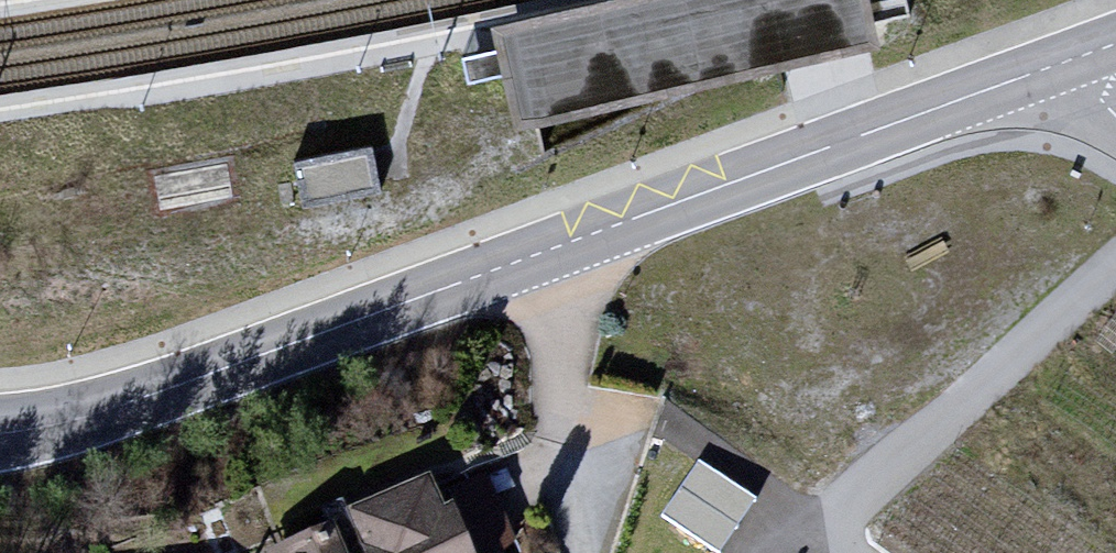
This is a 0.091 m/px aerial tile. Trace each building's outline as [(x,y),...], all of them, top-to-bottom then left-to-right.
[(307,197),(375,190),(371,154),(303,161),(307,197)] [(720,552),(731,552),(761,495),(696,462),(664,524),(720,552)] [(278,550),(279,552),(450,552),(426,492),(278,550)]
